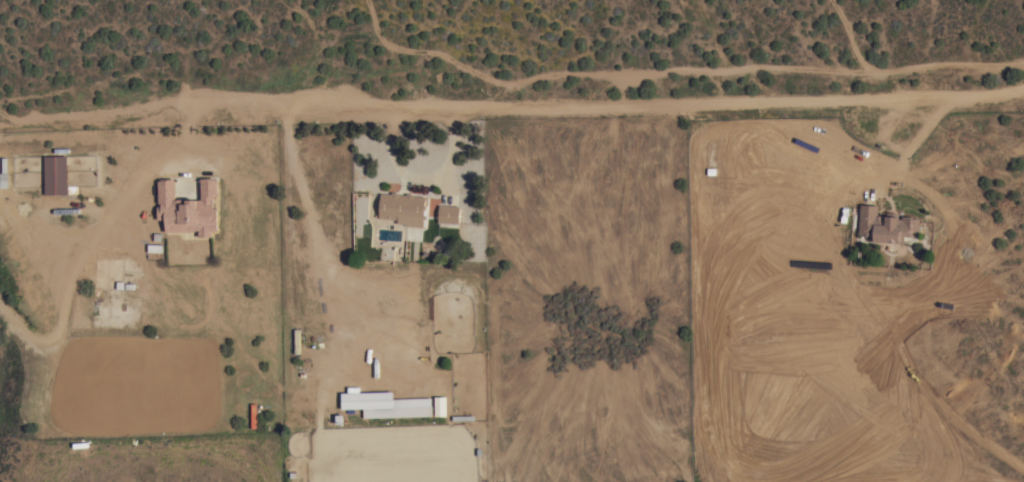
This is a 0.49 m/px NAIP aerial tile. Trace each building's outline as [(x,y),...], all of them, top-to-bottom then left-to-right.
[(42,194),(65,193),(64,155),(41,156),(42,194)] [(165,232),(165,219),(157,219),(157,206),(161,206),(161,202),(158,202),(157,180),(160,180),(160,178),(174,178),(174,180),(176,180),(176,181),(174,181),(175,198),(183,198),(183,200),(186,199),(197,198),(197,199),(201,199),(201,181),(198,181),(198,179),(200,179),(200,178),(215,177),(215,178),(217,178),(218,195),(213,196),(213,207),(217,207),(218,230),(212,230),(212,236),(199,236),(199,231),(165,232)] [(391,193),(392,191),(398,192),(399,194),(406,194),(407,193),(413,193),(414,195),(426,196),(425,205),(426,205),(426,209),(425,209),(424,214),(426,214),(426,219),(424,218),(424,226),(406,225),(406,223),(397,223),(397,219),(379,217),(380,202),(378,202),(379,198),(380,198),(380,193),(391,193)] [(860,203),(878,204),(877,214),(882,215),(882,217),(885,217),(885,215),(886,215),(887,211),(897,212),(897,216),(899,216),(898,218),(902,218),(902,215),(914,216),(914,217),(920,218),(919,236),(905,235),(905,242),(873,241),(874,237),(865,236),(865,234),(858,233),(860,203)] [(438,222),(438,218),(437,218),(437,214),(439,214),(439,204),(460,206),(459,223),(438,222)] [(101,289),(101,303),(94,303),(94,288),(101,288),(101,283),(116,284),(116,281),(124,281),(124,289),(101,289)] [(124,296),(123,304),(108,303),(108,295),(124,296)] [(447,415),(435,415),(434,396),(446,396),(447,415)] [(432,405),(432,415),(363,417),(363,407),(432,405)]
